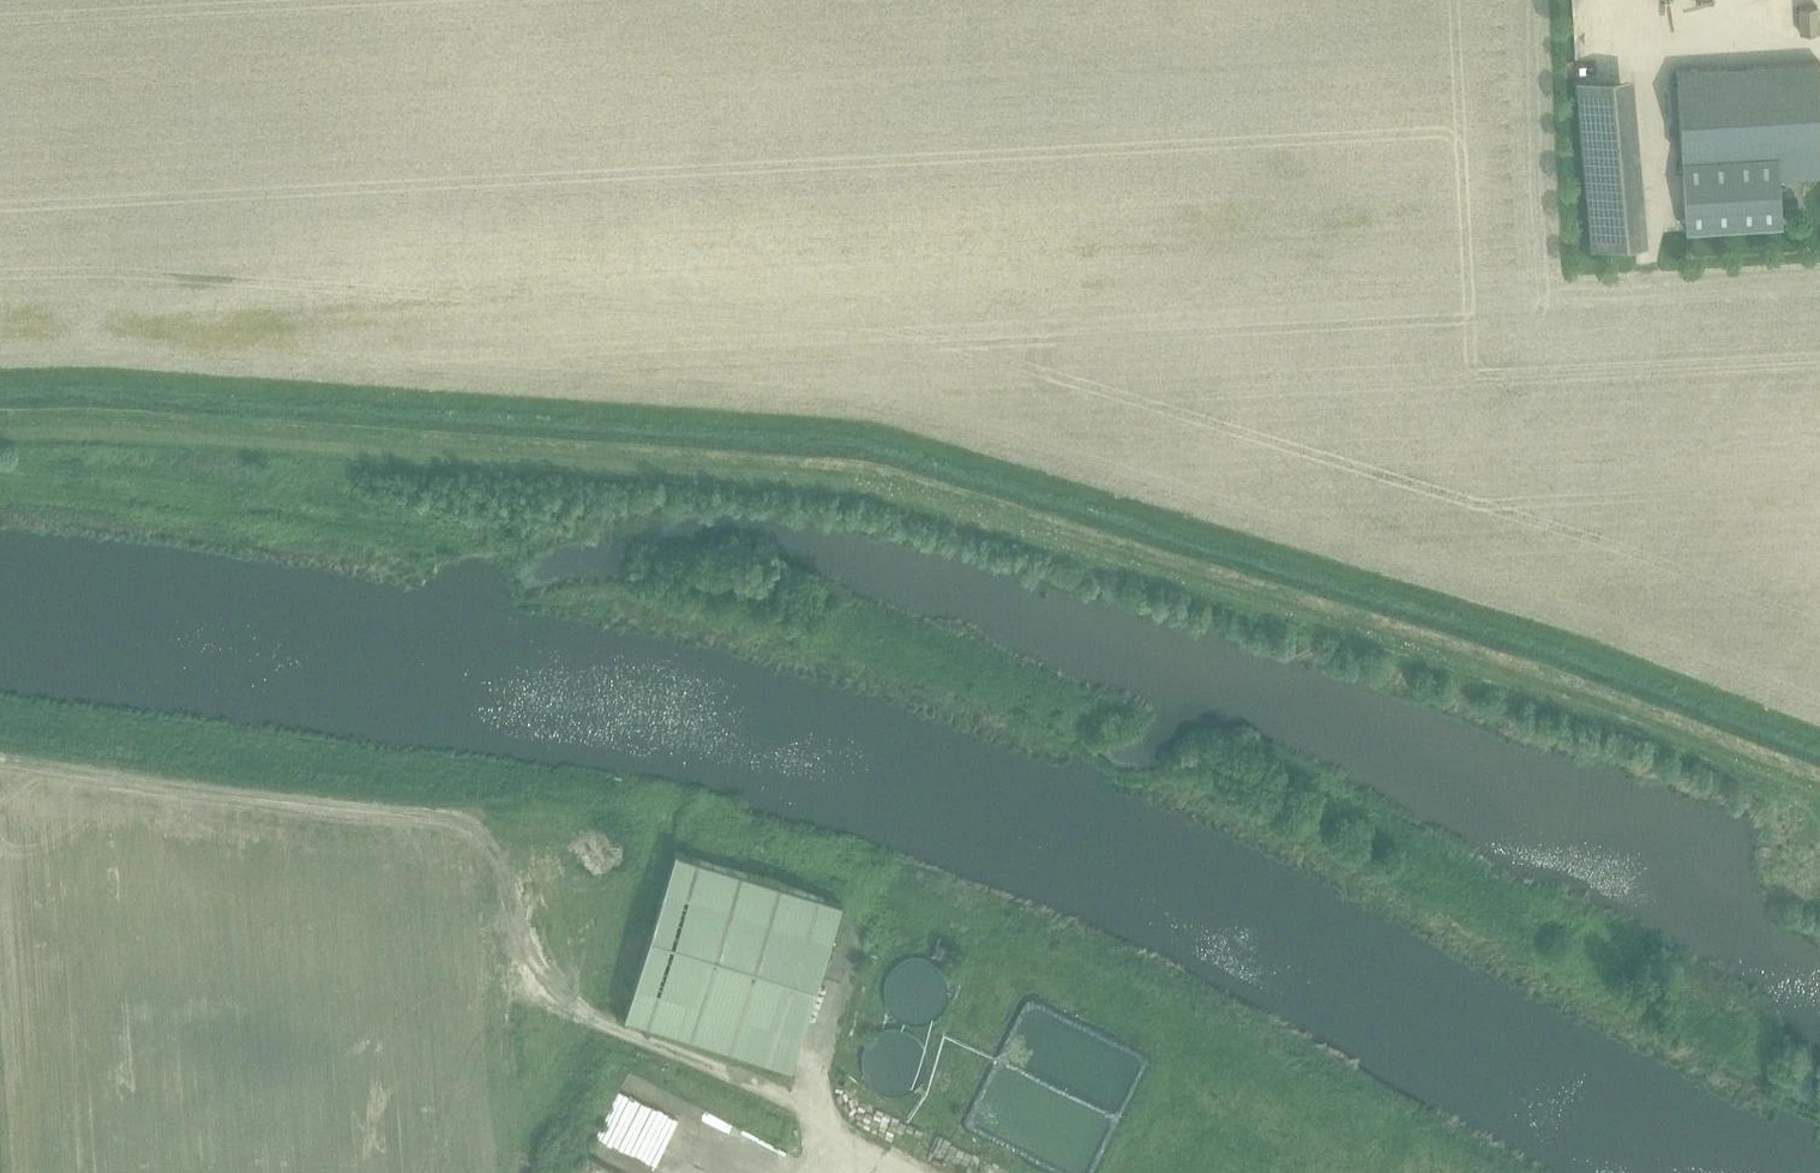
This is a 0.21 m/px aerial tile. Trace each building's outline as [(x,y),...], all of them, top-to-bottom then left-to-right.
[(1817,8),(1800,9),(1802,35),(1818,34),(1817,8)] [(1684,232),(1783,227),(1779,154),(1819,152),(1819,64),(1677,72),(1677,80),(1671,81),(1672,106),(1673,145),(1682,145),(1684,232)] [(1597,81),(1608,248),(1655,245),(1644,78),(1597,81)] [(624,1014),(792,1066),(842,902),(675,850),(624,1014)] [(663,1172),(792,1172),(800,1154),(637,1081),(607,1148),(663,1172)]
